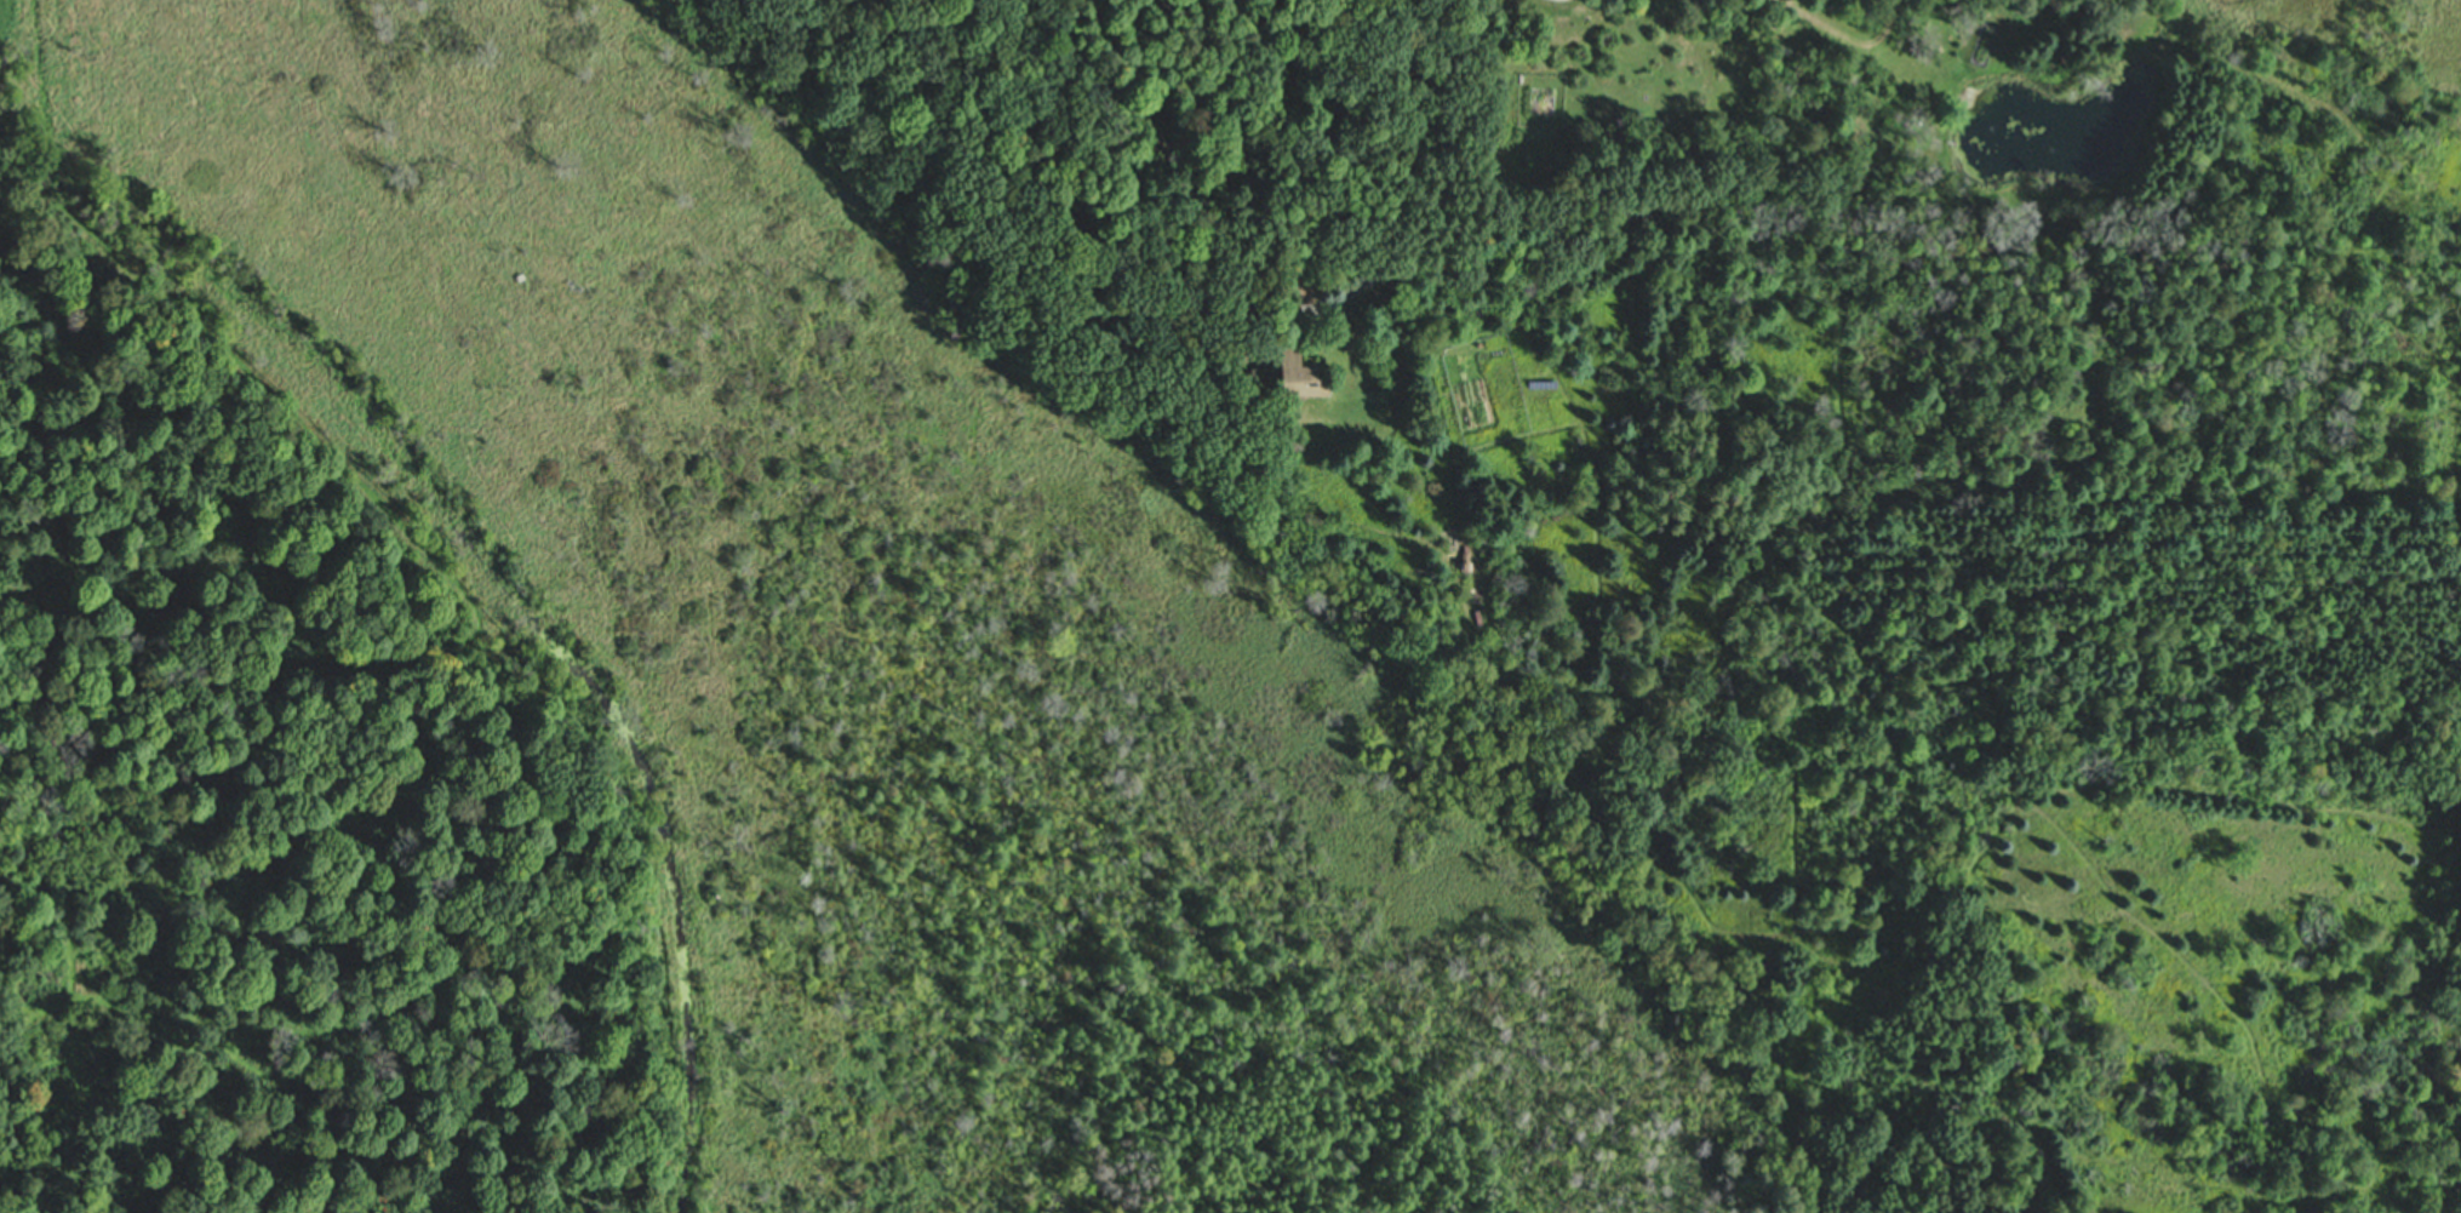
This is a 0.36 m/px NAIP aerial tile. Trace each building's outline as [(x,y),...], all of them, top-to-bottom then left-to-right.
[(1306,399),(1306,369),(1292,369),(1292,349),(1270,349),(1270,399),(1306,399)]
